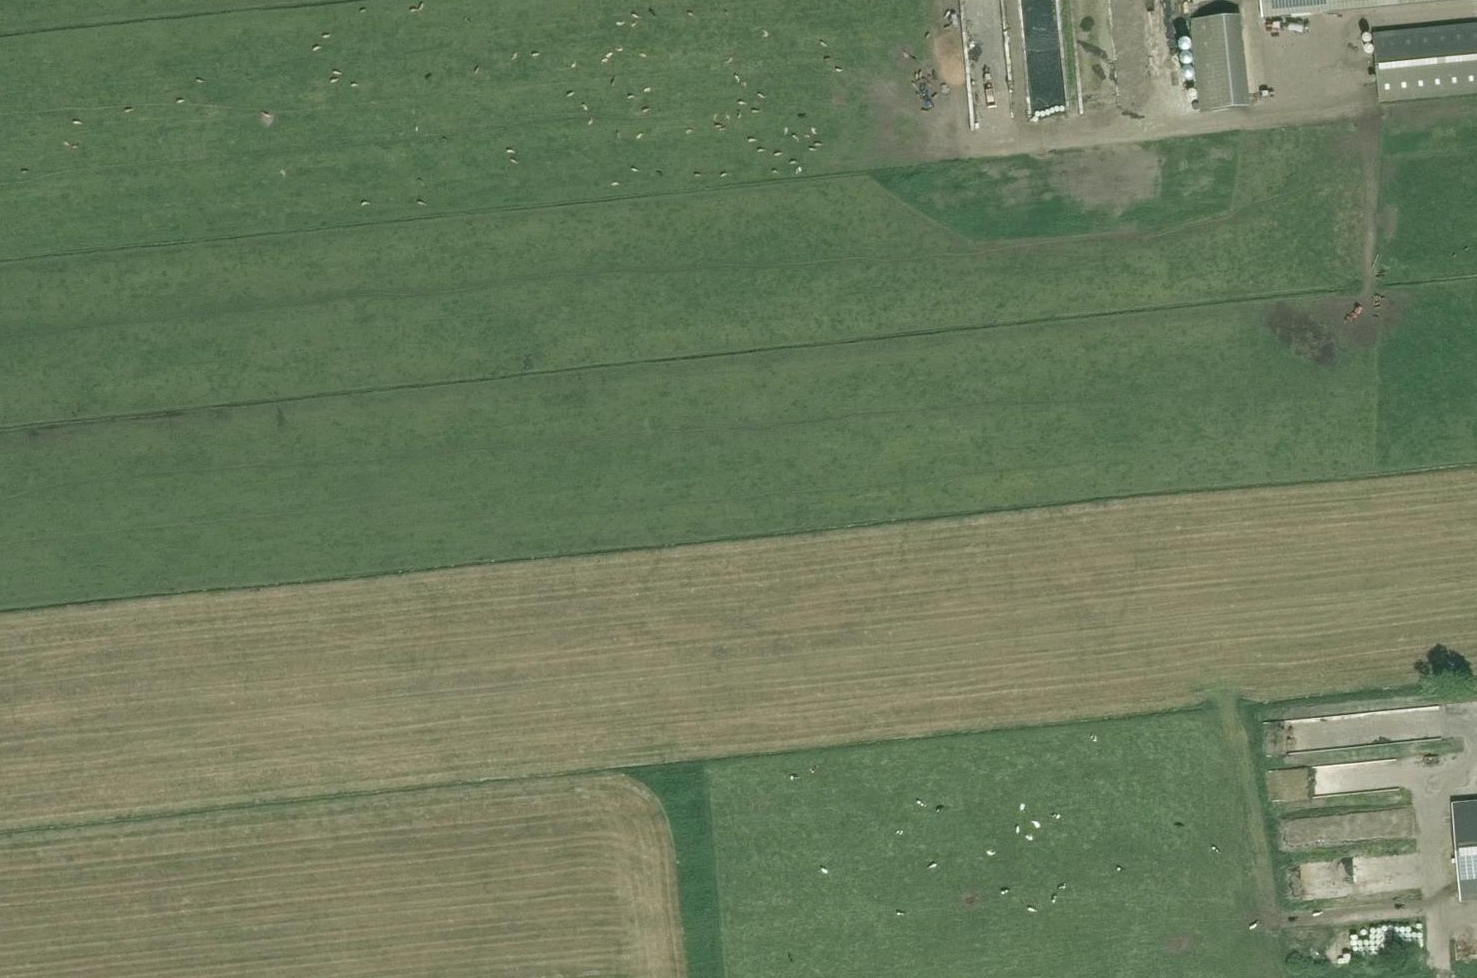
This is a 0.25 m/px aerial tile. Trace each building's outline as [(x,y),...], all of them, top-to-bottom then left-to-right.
[(1462,0),(1262,0),(1264,19),(1462,0)] [(1246,24),(1195,26),(1199,116),(1250,114),(1246,24)] [(1374,34),(1381,103),(1476,94),(1476,25),(1374,34)] [(1454,804),(1462,900),(1476,899),(1476,802),(1454,804)]
